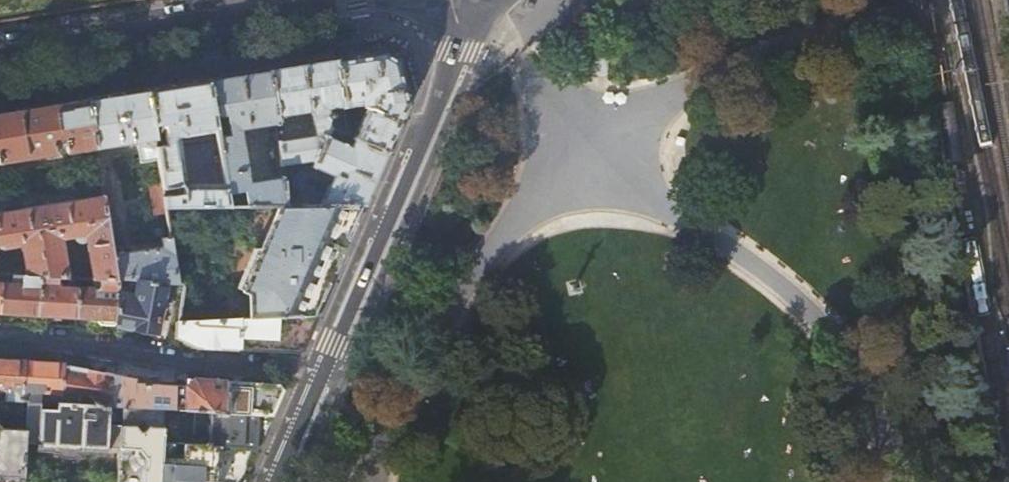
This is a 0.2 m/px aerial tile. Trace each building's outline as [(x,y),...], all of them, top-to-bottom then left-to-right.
[(299,53),(301,64),(333,59),(331,48),(299,53)] [(383,51),(335,58),(342,105),(342,106),(367,102),(356,130),(346,127),(347,134),(385,152),(397,125),(407,102),(396,59),(383,51)] [(333,59),(301,64),(207,79),(216,129),(224,182),(228,205),(261,205),(296,205),(306,182),(314,165),(331,127),(327,107),(342,105),(335,58),(333,59)] [(592,72),(604,73),(606,60),(594,58),(592,72)] [(162,187),(178,184),(178,193),(163,196),(165,205),(228,205),(224,182),(184,182),(178,135),(216,129),(207,79),(147,89),(153,132),(165,129),(167,144),(155,146),(157,158),(161,183),(162,187)] [(147,89),(88,98),(95,148),(141,140),(138,146),(140,161),(157,158),(155,146),(153,132),(147,89)] [(0,113),(0,164),(94,148),(94,149),(86,153),(92,191),(101,195),(0,211),(0,249),(1,250),(3,251),(23,248),(27,275),(37,276),(55,277),(66,278),(60,239),(70,237),(72,240),(76,242),(81,242),(84,241),(85,242),(91,279),(98,279),(115,280),(115,277),(111,253),(105,209),(103,196),(95,148),(88,98),(0,113)] [(347,134),(331,127),(314,165),(333,173),(328,186),(323,184),(321,189),(306,182),(296,205),(360,204),(363,204),(374,178),(385,152),(347,134)] [(163,196),(162,187),(161,183),(149,185),(153,215),(166,213),(165,205),(163,196)] [(113,194),(103,196),(105,209),(115,207),(113,194)] [(347,234),(360,204),(296,205),(261,205),(228,205),(165,205),(166,213),(169,236),(176,282),(183,283),(180,321),(239,318),(312,315),(320,296),(347,234)] [(162,247),(111,253),(115,277),(163,281),(176,282),(169,236),(160,237),(162,247)] [(37,276),(27,275),(20,275),(19,283),(16,287),(1,286),(0,299),(0,312),(37,314),(37,276)] [(55,285),(55,277),(37,276),(37,314),(76,316),(76,290),(59,289),(55,285)] [(153,329),(156,316),(161,316),(164,299),(160,298),(163,281),(115,277),(115,280),(115,318),(115,322),(153,329)] [(115,318),(115,280),(98,279),(98,288),(94,291),(76,290),(76,316),(115,318)] [(312,315),(239,318),(238,348),(298,350),(301,349),(315,315),(312,315)] [(238,348),(239,318),(180,321),(178,337),(193,345),(238,348)] [(0,359),(0,386),(2,386),(5,390),(5,398),(24,399),(25,360),(0,359)] [(65,362),(25,360),(24,399),(27,399),(41,400),(41,392),(45,389),(62,389),(62,387),(65,362)] [(115,369),(65,362),(62,387),(77,390),(76,401),(109,403),(115,369)] [(128,371),(115,369),(109,403),(122,404),(141,404),(165,405),(176,406),(177,383),(134,377),(128,371)] [(177,382),(177,383),(176,406),(227,409),(227,382),(194,380),(188,383),(177,382)] [(285,385),(227,382),(227,409),(274,411),(285,385)] [(41,400),(27,399),(26,427),(25,443),(39,444),(39,450),(58,451),(62,456),(67,457),(73,457),(78,452),(105,453),(105,462),(90,461),(89,481),(117,481),(122,404),(109,403),(76,401),(57,400),(56,408),(41,407),(41,400)] [(141,404),(122,404),(117,481),(159,481),(162,442),(163,426),(140,424),(141,404)] [(227,409),(176,406),(165,405),(163,426),(162,442),(258,447),(266,430),(274,411),(227,409)] [(25,443),(26,427),(0,426),(0,481),(23,481),(25,443)] [(258,447),(162,442),(159,481),(243,481),(247,472),(258,447)]
